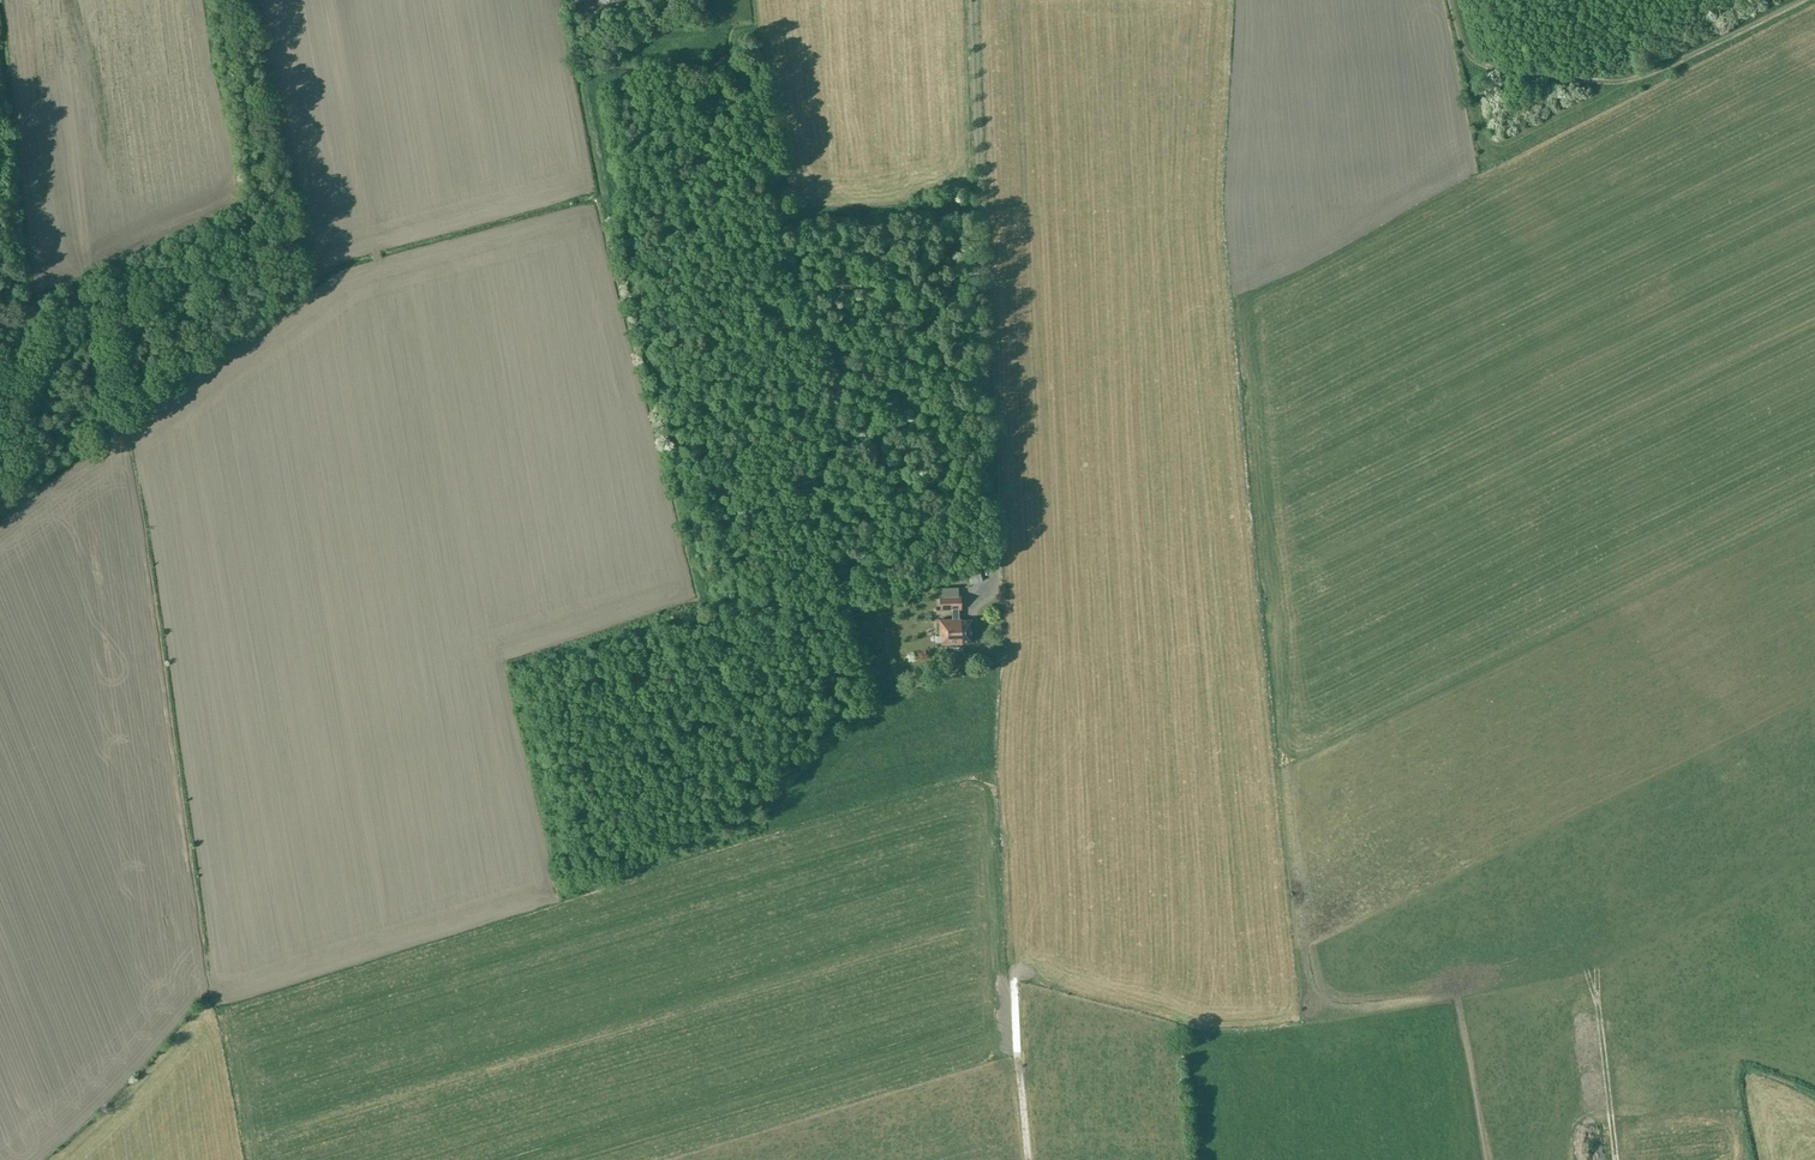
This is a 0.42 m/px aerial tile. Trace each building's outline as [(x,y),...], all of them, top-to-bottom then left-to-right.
[(982,581),(978,568),(966,572),(970,585),(982,581)] [(941,635),(941,644),(962,644),(962,642),(972,642),(971,620),(961,620),(961,619),(959,619),(959,609),(961,609),(960,596),(959,596),(958,587),(941,588),(942,596),(940,596),(940,610),(952,609),(952,619),(939,619),(940,635),(941,635)]
